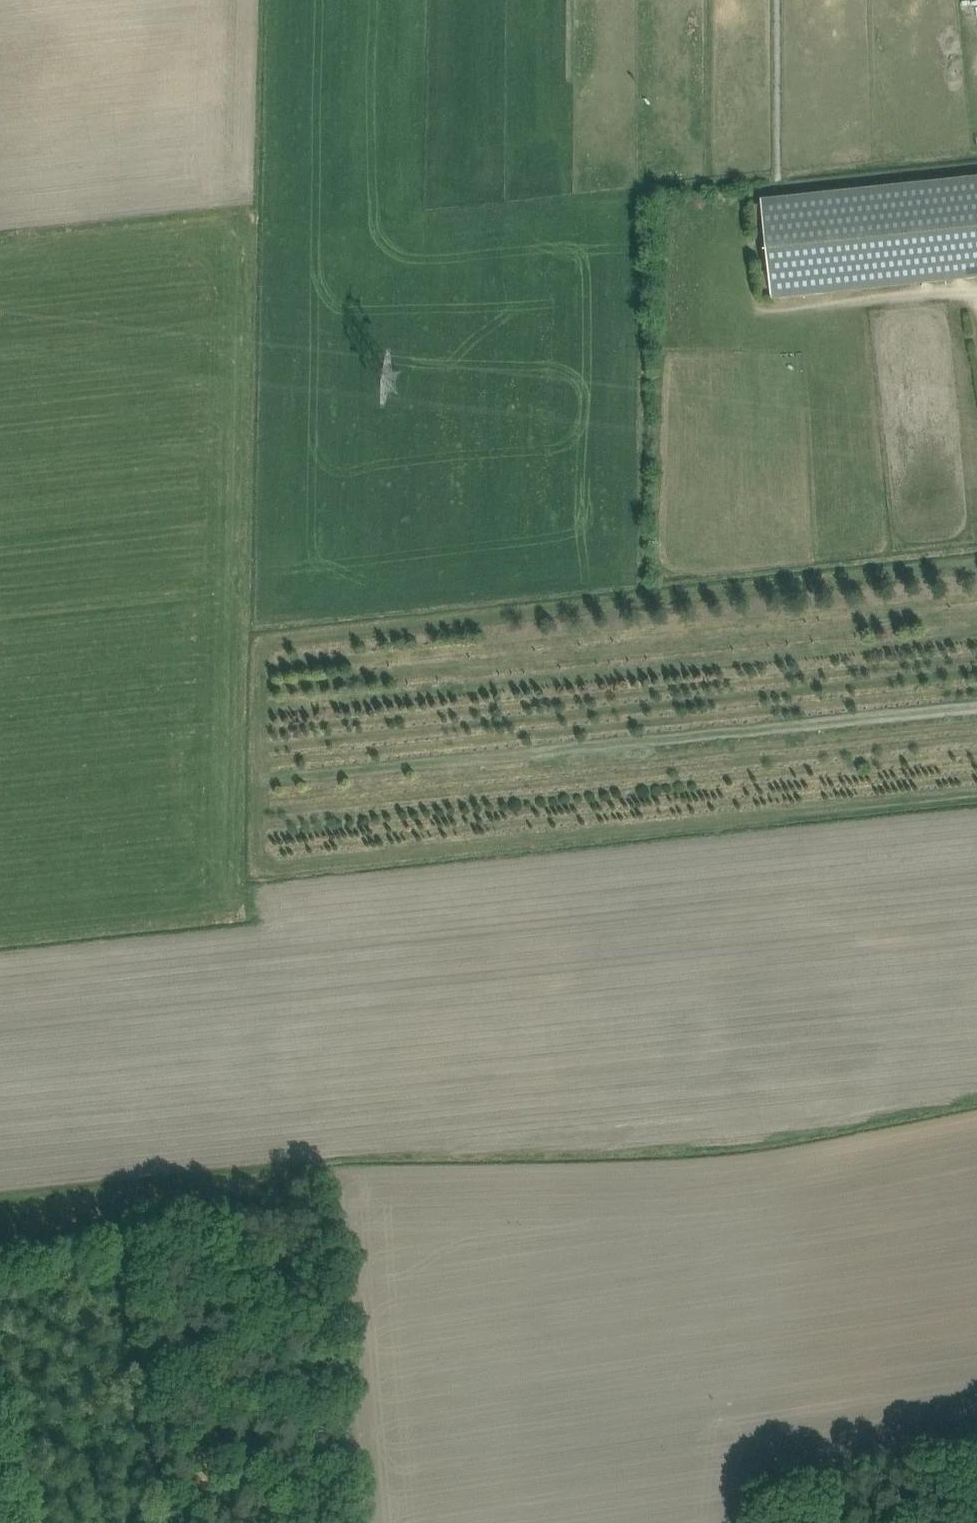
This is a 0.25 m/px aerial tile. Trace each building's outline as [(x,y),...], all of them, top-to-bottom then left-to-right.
[(759,198),(759,203),(762,232),(769,299),(773,298),(976,278),(976,177),(762,198),(759,198)]
